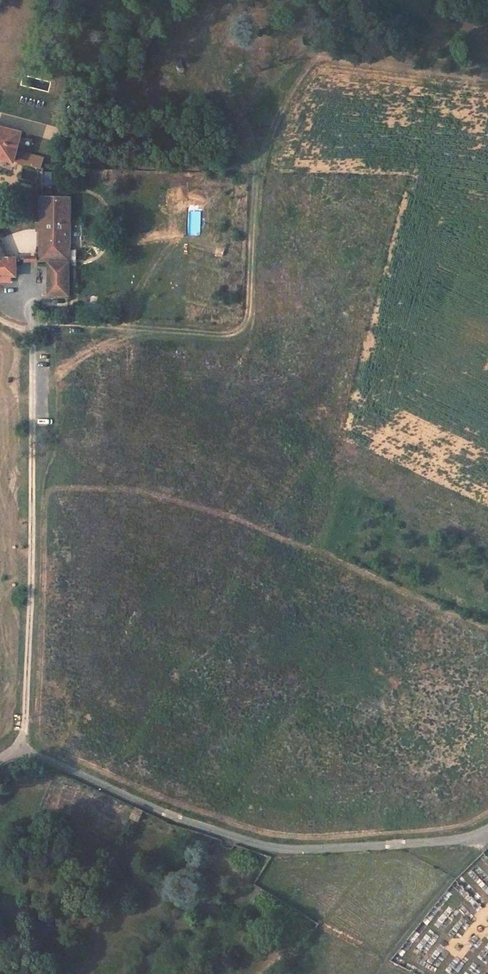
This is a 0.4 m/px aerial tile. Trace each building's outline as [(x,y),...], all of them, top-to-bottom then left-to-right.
[(177,73),(186,71),(184,62),(175,63),(177,73)] [(13,162),(14,161),(21,134),(0,128),(0,158),(13,162)] [(70,198),(42,197),(41,260),(69,261),(70,224),(70,198)] [(8,282),(10,281),(10,276),(15,276),(16,261),(16,260),(5,259),(0,246),(0,282),(8,282)] [(69,264),(49,263),(49,295),(68,295),(69,264)] [(143,812),(134,808),(130,817),(138,821),(143,812)]
